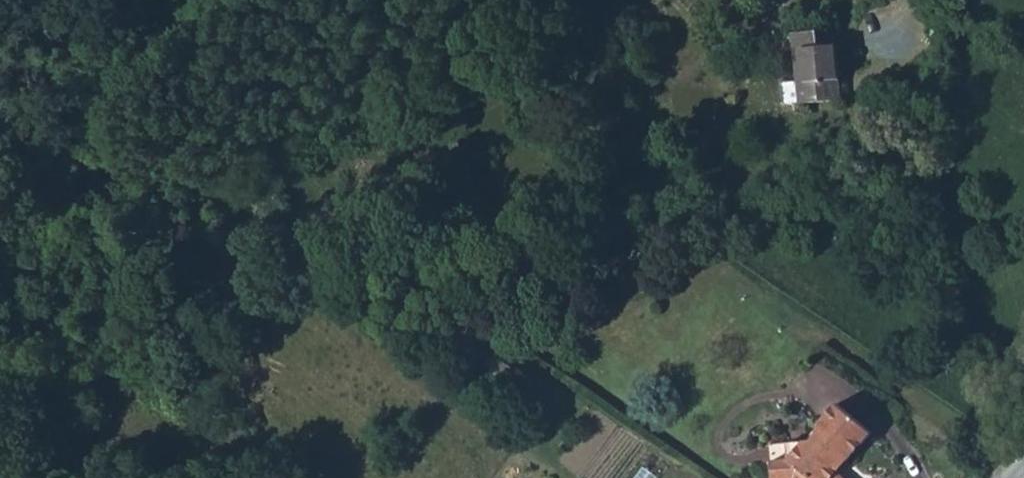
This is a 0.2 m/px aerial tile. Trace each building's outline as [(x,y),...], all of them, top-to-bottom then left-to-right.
[(782,104),(838,99),(833,45),(832,29),(816,31),(791,33),(794,65),(786,66),(788,81),(780,82),(782,104)] [(809,438),(774,440),(777,477),(850,477),(839,469),(875,427),(843,398),(809,438)]
